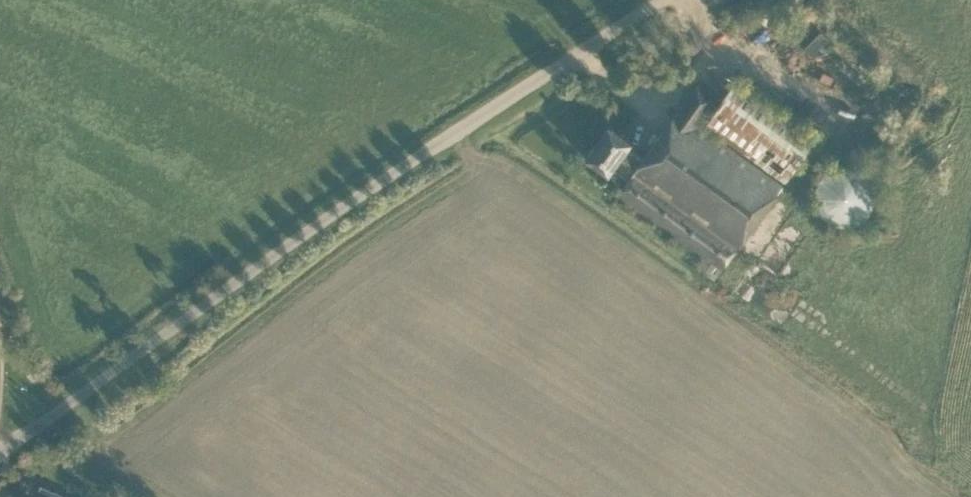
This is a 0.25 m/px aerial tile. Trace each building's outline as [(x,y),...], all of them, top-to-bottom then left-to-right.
[(819,51),(835,34),(827,27),(811,44),(819,51)] [(616,193),(720,267),(811,138),(732,82),(721,97),(697,83),(641,158),(625,146),(630,139),(608,123),(583,158),(606,173),(611,165),(627,178),(616,193)] [(823,171),(832,221),(879,212),(870,162),(823,171)] [(29,480),(21,496),(65,496),(29,480)]
